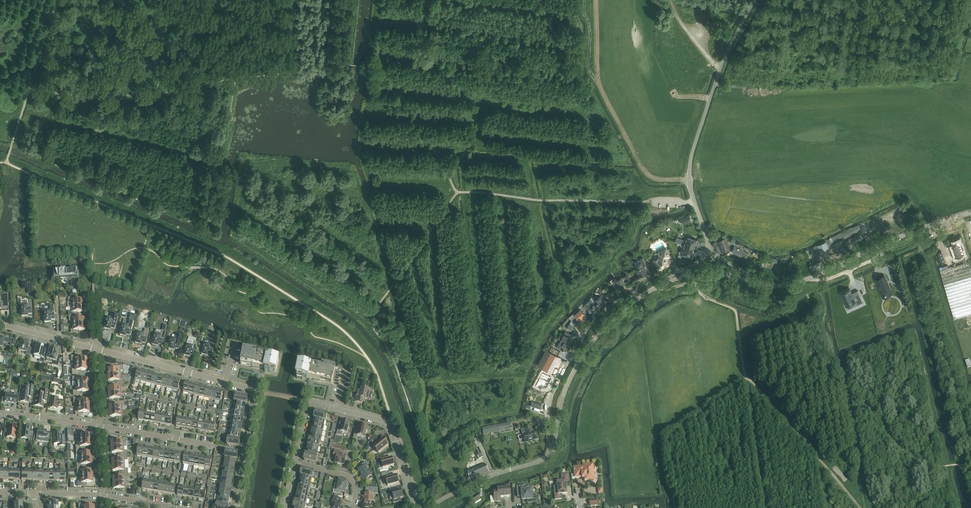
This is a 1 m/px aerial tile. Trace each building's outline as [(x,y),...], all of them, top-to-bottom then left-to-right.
[(852,227),(829,239),(832,245),(844,239),(855,233),(852,227)] [(742,246),(743,245),(739,243),(738,244),(734,242),(733,244),(731,239),(728,241),(726,237),(722,238),(721,234),(713,238),(715,242),(714,242),(718,254),(730,248),(729,246),(733,244),(734,245),(731,250),(737,254),(742,246)] [(849,240),(845,242),(847,246),(852,243),(862,239),(859,234),(849,239),(849,240)] [(677,237),(675,242),(684,245),(693,248),(695,243),(696,243),(697,240),(686,237),(685,240),(677,237)] [(956,257),(965,254),(962,248),(964,248),(962,244),(961,244),(959,240),(954,242),(955,246),(952,247),(956,257)] [(827,242),(814,247),(816,254),(829,248),(827,242)] [(682,249),(680,253),(691,257),(692,254),(693,248),(684,245),(682,249)] [(741,256),(741,255),(745,258),(748,253),(743,250),(744,248),(742,246),(737,254),(741,256)] [(652,263),(653,265),(654,265),(657,264),(659,268),(667,264),(665,259),(669,256),(665,249),(658,253),(660,257),(655,260),(652,261),(652,263)] [(941,251),(935,254),(938,264),(945,262),(941,251)] [(634,266),(640,276),(646,273),(643,267),(646,265),(643,258),(639,260),(641,263),(634,266)] [(821,267),(822,266),(819,258),(810,262),(812,265),(810,266),(812,271),(814,270),(815,271),(821,268),(821,267)] [(940,270),(954,319),(970,315),(970,268),(969,262),(940,270)] [(78,272),(54,273),(54,280),(61,279),(61,280),(62,280),(62,279),(66,279),(66,280),(66,279),(69,279),(69,280),(70,280),(69,279),(75,278),(75,279),(75,278),(78,278),(78,272)] [(885,276),(875,280),(882,295),(891,291),(885,276)] [(618,280),(616,282),(620,287),(622,286),(625,284),(621,278),(618,280)] [(68,298),(68,294),(65,294),(65,284),(61,284),(60,293),(65,294),(65,298),(68,298)] [(858,290),(854,292),(852,293),(850,289),(840,294),(846,306),(853,303),(856,302),(857,305),(863,302),(858,290)] [(8,309),(8,294),(0,295),(0,298),(0,310),(8,309)] [(606,302),(605,300),(606,299),(602,294),(595,301),(601,307),(606,302)] [(84,307),(84,301),(75,301),(75,298),(68,298),(68,303),(71,303),(71,307),(84,307)] [(588,311),(591,308),(595,312),(601,307),(595,301),(592,303),(590,300),(587,303),(584,306),(588,311)] [(21,301),(22,310),(19,310),(19,314),(22,314),(22,317),(28,317),(28,315),(32,315),(31,301),(21,301)] [(54,307),(44,307),(44,316),(42,316),(42,320),(45,320),(45,323),(51,323),(51,321),(55,321),(54,307)] [(76,316),(76,313),(84,312),(84,307),(71,307),(72,311),(69,312),(69,316),(76,316)] [(575,315),(579,320),(584,315),(580,310),(575,315)] [(115,330),(118,316),(114,315),(113,319),(108,317),(106,322),(104,322),(103,325),(105,326),(104,329),(111,331),(111,329),(115,330)] [(85,325),(84,319),(76,319),(76,316),(69,316),(69,321),(72,321),(72,325),(85,325)] [(130,337),(134,323),(130,322),(129,325),(123,324),(122,329),(120,328),(119,332),(121,332),(120,336),(126,337),(127,336),(130,337)] [(570,323),(567,328),(572,331),(575,326),(570,323)] [(85,330),(85,325),(72,325),(72,329),(71,330),(71,333),(77,333),(77,331),(85,330)] [(146,345),(149,331),(145,330),(144,333),(138,332),(137,337),(135,336),(134,340),(136,340),(135,344),(141,345),(142,344),(146,345)] [(162,346),(166,332),(162,331),(161,335),(155,333),(154,338),(152,338),(151,341),(153,342),(152,346),(158,347),(159,345),(162,346)] [(571,334),(565,331),(561,340),(569,345),(572,338),(570,337),(571,334)] [(179,350),(182,337),(178,335),(177,339),(171,337),(170,343),(168,342),(167,346),(169,346),(168,350),(175,351),(175,350),(179,350)] [(12,340),(11,341),(3,339),(0,338),(0,347),(2,348),(3,342),(11,343),(11,345),(15,346),(16,341),(12,340)] [(569,345),(561,340),(557,347),(565,351),(569,345)] [(19,351),(26,352),(26,354),(30,355),(31,349),(28,348),(29,343),(21,341),(19,351)] [(198,343),(188,341),(186,349),(183,349),(183,352),(185,353),(184,356),(190,358),(191,356),(194,357),(198,343)] [(212,356),(215,342),(211,341),(210,344),(205,343),(203,348),(201,347),(200,351),(202,352),(202,355),(208,357),(208,355),(212,356)] [(41,346),(40,346),(39,346),(39,345),(38,347),(36,346),(33,356),(34,356),(34,357),(41,359),(41,358),(45,359),(47,351),(43,350),(44,348),(44,347),(43,347),(43,346),(41,346)] [(46,359),(53,361),(52,365),(58,366),(60,358),(56,357),(58,350),(56,350),(56,349),(52,348),(52,349),(49,348),(46,359)] [(261,355),(261,356),(256,355),(256,353),(244,350),(241,365),(265,370),(265,372),(275,374),(275,372),(276,372),(279,360),(264,357),(264,356),(261,355)] [(545,350),(537,366),(551,373),(559,357),(560,357),(556,355),(549,352),(545,350)] [(87,365),(86,359),(78,359),(78,356),(71,356),(71,361),(74,361),(74,365),(87,365)] [(314,366),(314,367),(299,364),(296,376),(297,377),(297,379),(307,381),(307,379),(332,384),(335,369),(323,366),(322,369),(317,368),(317,367),(314,366)] [(87,370),(87,365),(74,365),(74,370),(72,370),(72,375),(79,374),(79,371),(87,370)] [(121,375),(121,371),(123,371),(123,366),(116,366),(116,370),(108,370),(108,376),(121,375)] [(143,372),(138,371),(137,375),(136,375),(135,379),(136,379),(135,381),(141,382),(143,372)] [(539,387),(540,385),(546,388),(552,377),(542,372),(536,385),(539,387)] [(124,384),(124,379),(121,379),(121,375),(108,376),(109,382),(117,381),(117,384),(124,384)] [(88,386),(87,380),(79,380),(79,377),(72,377),(72,382),(75,382),(75,386),(88,386)] [(191,384),(186,383),(184,387),(183,387),(182,391),(183,391),(183,393),(188,394),(191,384)] [(122,393),(121,389),(124,389),(124,384),(117,384),(117,388),(109,388),(109,394),(122,393)] [(20,402),(28,403),(29,398),(32,398),(34,387),(28,386),(27,389),(22,388),(20,402)] [(80,395),(80,392),(88,392),(88,386),(75,386),(75,391),(73,391),(73,396),(80,395)] [(365,389),(362,388),(361,391),(357,391),(356,394),(355,402),(362,404),(363,399),(365,389)] [(372,391),(365,389),(363,399),(370,400),(372,391)] [(48,392),(42,391),(41,394),(36,393),(35,406),(42,407),(43,402),(47,402),(48,392)] [(16,403),(18,395),(6,393),(5,402),(16,403)] [(125,402),(125,397),(122,397),(122,393),(109,394),(109,400),(118,399),(118,402),(125,402)] [(63,401),(58,400),(58,399),(51,398),(49,408),(57,409),(57,406),(59,406),(58,407),(62,407),(63,401)] [(88,401),(80,401),(80,398),(73,398),(73,403),(76,403),(76,407),(89,407),(88,401)] [(123,411),(122,407),(125,407),(125,402),(118,402),(118,406),(110,406),(110,412),(123,411)] [(81,415),(81,413),(89,412),(89,407),(76,407),(76,411),(75,412),(75,415),(81,415)] [(110,417),(119,417),(119,419),(125,419),(124,415),(123,415),(123,411),(110,412),(110,417)] [(326,421),(327,416),(315,413),(314,418),(326,421)] [(165,425),(171,426),(172,421),(173,421),(173,417),(172,417),(172,416),(167,415),(165,425)] [(326,421),(314,418),(314,419),(315,419),(314,424),(324,426),(325,426),(323,426),(325,421),(326,421)] [(216,423),(210,422),(208,432),(214,433),(215,429),(216,429),(217,425),(215,425),(216,423)] [(337,435),(342,436),(343,433),(347,434),(350,423),(343,422),(341,428),(338,428),(337,435)] [(483,435),(511,430),(509,424),(482,429),(483,435)] [(357,436),(365,438),(366,433),(367,434),(367,431),(366,430),(367,427),(360,425),(358,430),(355,429),(353,438),(357,439),(357,436)] [(17,428),(8,426),(6,437),(15,438),(17,428)] [(20,438),(28,439),(28,441),(32,442),(33,435),(29,434),(30,428),(22,427),(20,438)] [(533,434),(530,427),(524,429),(526,435),(523,436),(525,443),(536,440),(534,434),(533,434)] [(48,443),(50,433),(46,432),(46,431),(38,429),(36,441),(48,443)] [(53,444),(58,444),(58,446),(65,446),(65,437),(61,437),(61,433),(53,433),(53,444)] [(90,435),(82,436),(82,433),(76,434),(76,437),(78,437),(78,441),(90,441),(90,435)] [(373,447),(378,453),(388,445),(386,442),(387,441),(385,439),(384,439),(383,439),(379,442),(374,435),(369,441),(374,447),(373,447)] [(124,447),(124,443),(126,443),(126,439),(120,439),(120,442),(112,442),(112,448),(124,447)] [(82,447),(91,447),(90,441),(78,441),(78,446),(75,446),(76,451),(83,450),(82,447)] [(474,441),(465,445),(467,450),(476,446),(474,441)] [(144,447),(139,446),(138,451),(137,451),(136,455),(137,455),(137,456),(142,457),(144,447)] [(128,456),(127,451),(124,451),(124,447),(112,448),(112,453),(120,453),(120,456),(128,456)] [(91,459),(91,453),(83,454),(83,450),(76,451),(76,455),(79,455),(79,460),(91,459)] [(346,456),(339,454),(340,452),(335,451),(333,458),(336,458),(335,463),(337,464),(338,465),(341,466),(342,465),(344,465),(346,456)] [(317,458),(305,455),(304,461),(316,464),(317,458)] [(125,465),(125,461),(128,461),(128,456),(120,456),(121,460),(112,460),(113,466),(125,465)] [(377,459),(378,465),(382,464),(383,469),(394,466),(392,458),(385,460),(384,457),(377,459)] [(84,468),(83,465),(92,465),(91,459),(79,460),(79,464),(76,464),(76,469),(84,468)] [(372,476),(366,468),(368,467),(365,463),(361,466),(362,468),(358,471),(362,476),(360,477),(364,482),(372,476)] [(128,474),(128,469),(125,469),(125,465),(113,466),(113,471),(121,471),(121,474),(128,474)] [(488,472),(485,465),(479,468),(478,466),(472,469),(474,472),(466,475),(468,479),(469,479),(476,476),(476,478),(488,472)] [(594,479),(593,471),(595,471),(594,467),(593,467),(593,466),(583,467),(583,468),(574,469),(575,478),(582,478),(582,479),(584,479),(585,482),(589,481),(589,479),(594,479)] [(84,472),(84,468),(76,469),(77,473),(80,473),(80,477),(92,477),(92,471),(84,472)] [(314,473),(302,470),(300,475),(312,478),(314,473)] [(381,474),(383,480),(386,479),(388,486),(399,483),(397,476),(389,478),(388,473),(381,474)] [(126,483),(126,479),(129,479),(128,474),(121,474),(122,477),(113,478),(114,484),(126,483)] [(560,494),(562,494),(563,495),(565,494),(566,494),(567,494),(566,489),(566,486),(566,485),(569,484),(568,474),(561,475),(561,478),(564,478),(564,482),(557,482),(558,486),(557,486),(556,487),(556,489),(557,490),(558,490),(558,492),(554,493),(555,500),(560,499),(560,494)] [(312,478),(300,475),(300,476),(302,476),(300,481),(311,484),(312,478)] [(77,487),(84,486),(84,483),(93,483),(92,477),(80,477),(80,482),(77,482),(77,487)] [(333,493),(339,494),(340,491),(345,493),(346,489),(347,487),(346,486),(347,483),(339,481),(338,485),(335,484),(334,489),(333,493)] [(128,491),(128,487),(126,487),(126,483),(114,484),(114,489),(122,489),(122,491),(128,491)] [(532,494),(531,490),(525,490),(525,487),(525,486),(516,487),(517,498),(518,498),(518,497),(521,497),(522,497),(523,500),(528,500),(528,503),(527,503),(527,504),(537,503),(536,493),(536,494),(532,494)] [(378,488),(370,488),(369,493),(364,493),(364,504),(369,504),(369,505),(370,505),(370,504),(373,504),(373,494),(378,494),(378,488)] [(495,503),(501,502),(500,498),(510,497),(509,488),(497,489),(498,492),(494,493),(494,497),(490,497),(491,503),(495,503)] [(400,499),(403,498),(401,491),(396,492),(396,490),(390,491),(391,494),(392,494),(394,500),(392,500),(393,503),(402,503),(402,502),(401,502),(400,499)] [(332,503),(332,505),(335,506),(334,507),(344,507),(345,505),(341,503),(342,499),(334,496),(332,503)]
